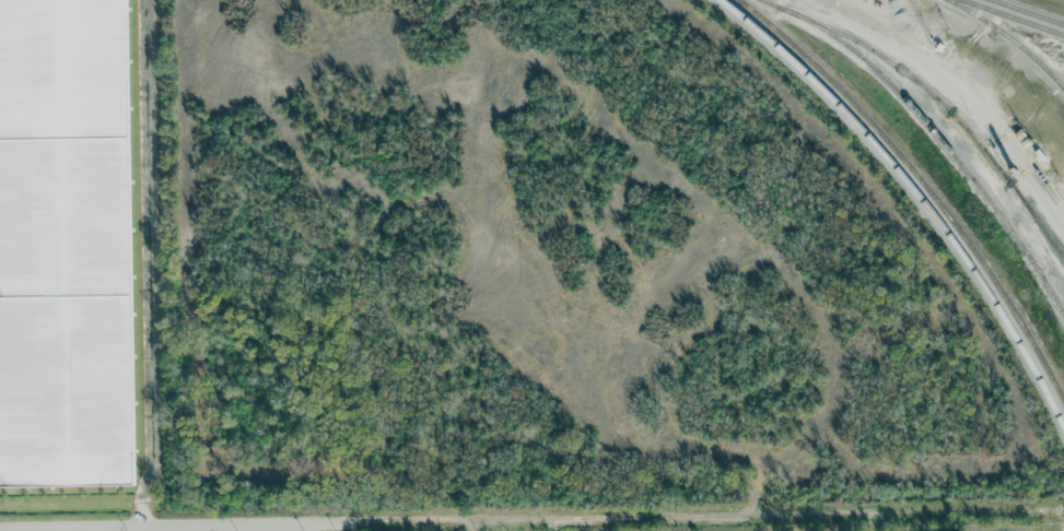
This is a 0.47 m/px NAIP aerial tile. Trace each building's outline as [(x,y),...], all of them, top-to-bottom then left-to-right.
[(133,479),(0,481),(0,0),(125,0),(133,479)]
